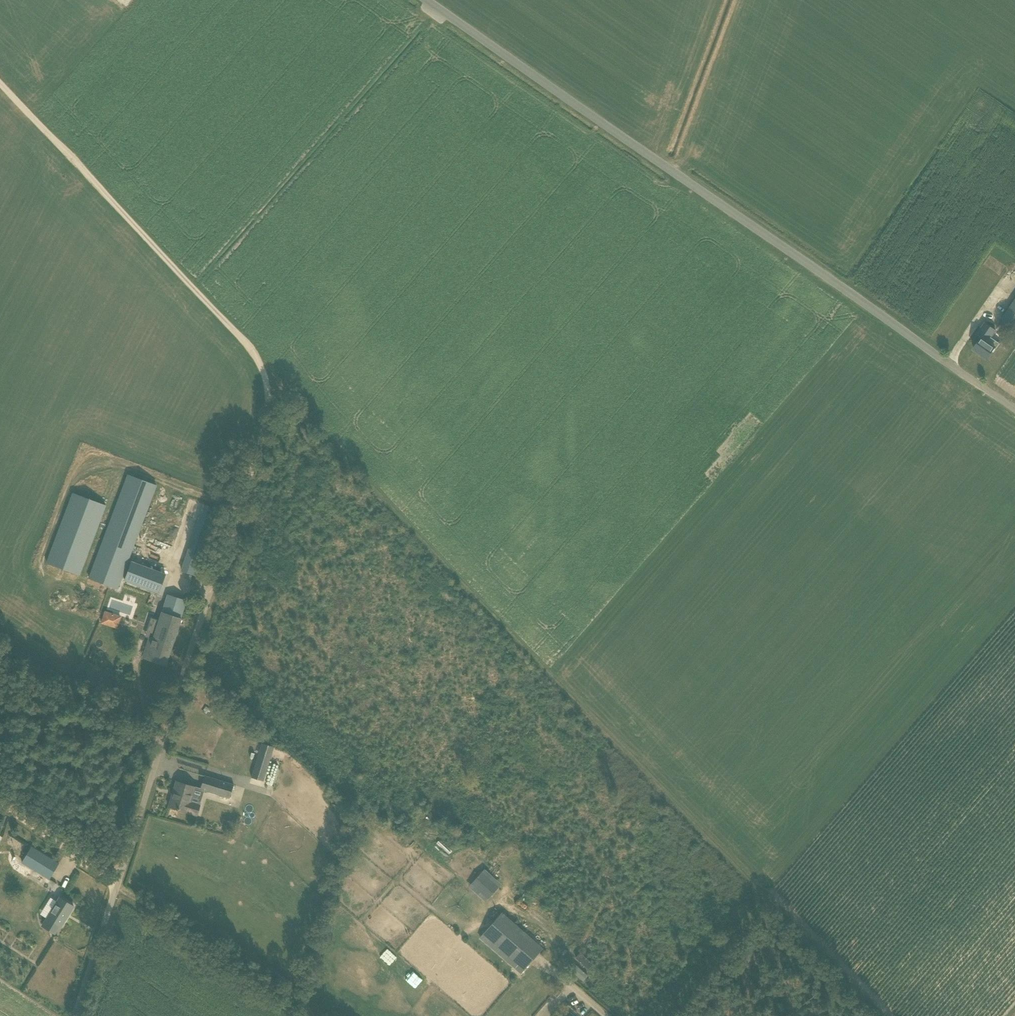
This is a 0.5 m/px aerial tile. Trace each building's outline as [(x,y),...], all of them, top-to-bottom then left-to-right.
[(1002,319),(1014,328),(1014,300),(1002,319)] [(985,323),(977,335),(982,338),(974,349),(987,358),(996,347),(997,348),(1000,343),(991,337),(996,330),(985,323)] [(127,475),(106,531),(102,542),(88,578),(118,589),(157,486),(127,475)] [(102,542),(106,531),(97,528),(106,505),(73,493),(46,563),(80,575),(92,544),(95,545),(97,540),(102,542)] [(217,509),(204,504),(182,571),(195,576),(217,509)] [(148,586),(155,567),(133,558),(126,577),(148,586)] [(147,646),(143,657),(150,660),(166,665),(187,600),(168,594),(151,647),(147,646)] [(99,624),(118,628),(121,615),(102,611),(99,624)] [(263,781),(270,758),(258,755),(251,777),(263,781)] [(205,776),(204,779),(201,789),(230,798),(234,784),(205,776)] [(195,787),(176,781),(173,792),(175,793),(171,807),(169,806),(169,807),(198,815),(201,805),(191,802),(195,787)] [(32,847),(22,862),(49,879),(59,863),(32,847)] [(497,886),(488,878),(484,874),(473,885),(478,889),(487,897),(497,886)] [(74,906),(60,897),(47,918),(61,927),(74,906)] [(513,960),(531,939),(502,913),(484,934),(513,960)]
